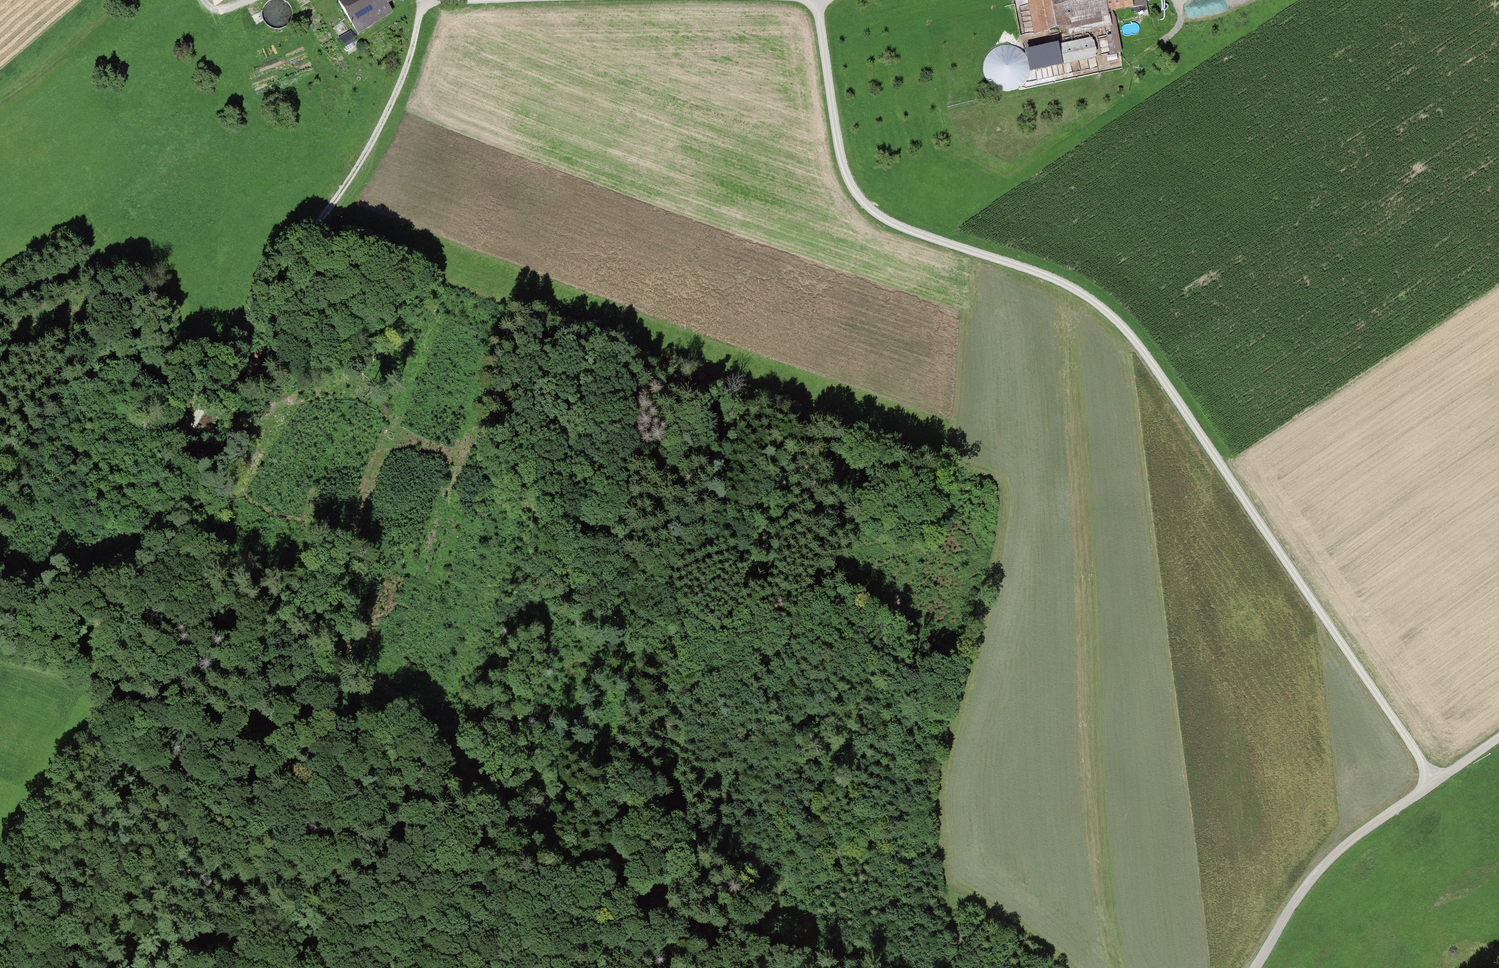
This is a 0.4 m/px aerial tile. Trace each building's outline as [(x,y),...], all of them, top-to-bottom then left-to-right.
[(292,22),(294,18),(295,13),(294,9),(292,5),(289,2),(285,0),(276,0),(272,2),(268,6),(267,10),(266,15),(268,20),(271,24),(275,26),(279,28),(284,27),(288,25),(292,22)] [(339,1),(362,36),(396,14),(388,2),(387,0),(340,0),(339,1)] [(1037,37),(1112,24),(1108,0),(1030,0),(1037,37)] [(1135,11),(1133,0),(1109,0),(1112,15),(1135,11)] [(341,38),(351,54),(367,44),(356,28),(341,38)] [(1064,46),(1047,49),(1050,66),(1067,63),(1064,46)] [(1011,91),(1018,88),(1024,83),(1027,76),(1028,69),(1027,62),(1024,56),(1019,51),(1012,48),(1005,47),(998,48),(992,52),(987,58),(984,65),(983,72),(985,80),(990,86),(996,90),(1003,92),(1011,91)]
